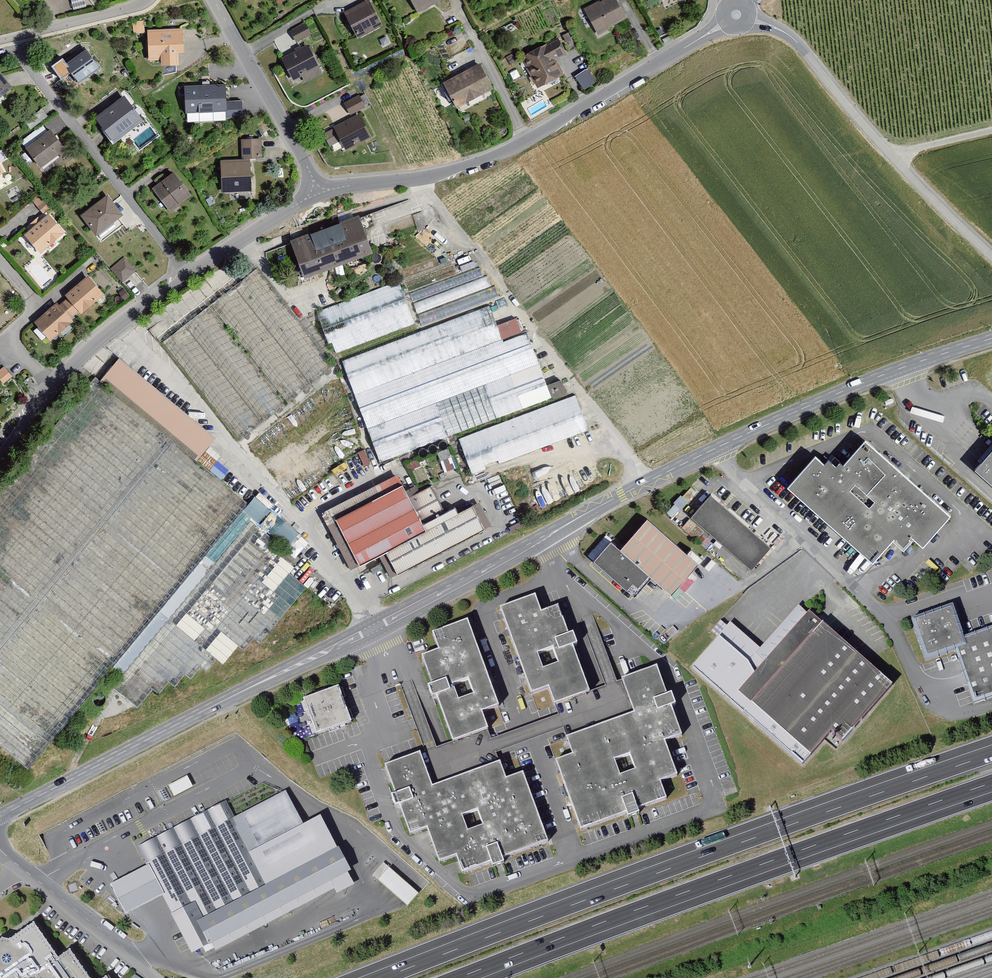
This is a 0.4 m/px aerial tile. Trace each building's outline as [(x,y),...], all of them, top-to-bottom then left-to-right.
[(357,39),(384,24),(371,0),(362,0),(342,11),(357,39)] [(417,14),(444,0),(410,0),(417,14)] [(598,35),(628,19),(618,0),(605,0),(585,10),(598,35)] [(290,31),(296,42),(312,33),(306,23),(290,31)] [(183,29),(147,31),(149,61),(163,60),(163,67),(185,66),(183,29)] [(560,35),(520,58),(539,90),(565,76),(555,58),(569,50),(560,35)] [(102,70),(83,43),(58,60),(77,87),(102,70)] [(279,59),(293,87),(325,71),(311,43),(279,59)] [(443,83),(457,110),(497,90),(482,62),(443,83)] [(587,68),(575,75),(583,90),(595,83),(587,68)] [(16,90),(0,70),(0,102),(16,90)] [(226,82),(181,85),(184,114),(228,111),(226,82)] [(341,141),(347,152),(373,137),(359,113),(368,108),(360,94),(344,104),(353,118),(324,135),(331,147),(341,141)] [(145,121),(125,96),(96,119),(116,144),(145,121)] [(52,129),(26,148),(44,173),(71,153),(52,129)] [(242,160),(219,161),(221,193),(251,192),(250,161),(265,160),(264,137),(241,138),(242,160)] [(195,197),(176,170),(151,188),(170,215),(195,197)] [(108,192),(80,214),(99,238),(127,216),(108,192)] [(42,195),(32,204),(44,217),(54,208),(42,195)] [(360,213),(289,239),(305,279),(375,252),(360,213)] [(50,217),(25,238),(41,256),(66,236),(50,217)] [(136,274),(124,260),(111,271),(123,285),(136,274)] [(257,265),(158,340),(241,440),(334,363),(257,265)] [(474,304),(499,299),(496,285),(488,287),(484,268),(467,272),(474,304)] [(404,276),(317,309),(333,351),(420,319),(404,276)] [(88,279),(35,326),(52,345),(106,298),(88,279)] [(491,304),(342,361),(379,459),(554,393),(529,328),(504,338),(491,304)] [(9,374),(5,368),(0,372),(0,381),(0,382),(9,374)] [(102,373),(0,497),(0,741),(32,768),(108,678),(128,694),(141,704),(270,639),(313,588),(296,573),(301,567),(288,556),(293,547),(255,502),(202,458),(102,373)] [(334,379),(249,445),(301,514),(372,463),(359,448),(362,441),(347,423),(356,416),(342,401),(347,394),(334,379)] [(578,394),(458,438),(472,472),(590,428),(578,394)] [(952,511),(865,436),(842,462),(831,452),(825,459),(815,450),(786,483),(872,559),(891,538),(900,546),(912,533),(924,543),(952,511)] [(974,466),(991,481),(991,444),(974,466)] [(426,522),(406,481),(338,515),(359,558),(385,545),(398,569),(485,525),(472,499),(426,522)] [(714,491),(692,515),(752,570),(775,545),(714,491)] [(607,531),(586,555),(633,593),(652,574),(673,591),(700,560),(649,516),(622,544),(607,531)] [(535,593),(499,606),(530,691),(549,685),(555,703),(593,690),(561,603),(541,610),(535,593)] [(924,662),(957,650),(975,703),(991,697),(991,624),(965,634),(954,603),(909,618),(924,662)] [(731,621),(691,669),(804,767),(832,732),(844,741),(895,684),(800,604),(762,647),(731,621)] [(421,654),(455,743),(491,729),(485,711),(500,706),(468,619),(431,632),(437,648),(421,654)] [(635,710),(569,736),(576,754),(557,761),(583,827),(700,780),(655,668),(623,681),(635,710)] [(338,683),(302,698),(313,733),(351,718),(338,683)] [(421,751),(385,763),(409,832),(427,826),(436,854),(453,848),(460,868),(547,838),(524,772),(505,778),(500,763),(432,786),(421,751)] [(226,801),(139,845),(147,860),(148,864),(163,892),(193,950),(212,939),(216,948),(333,888),(336,894),(343,891),(357,883),(320,813),(303,822),(286,789),(234,816),(226,801)] [(384,862),(372,874),(408,906),(419,893),(384,862)] [(111,883),(126,912),(163,892),(148,864),(111,883)] [(68,947),(55,959),(34,922),(9,940),(1,938),(0,938),(0,977),(89,977),(68,947)]
